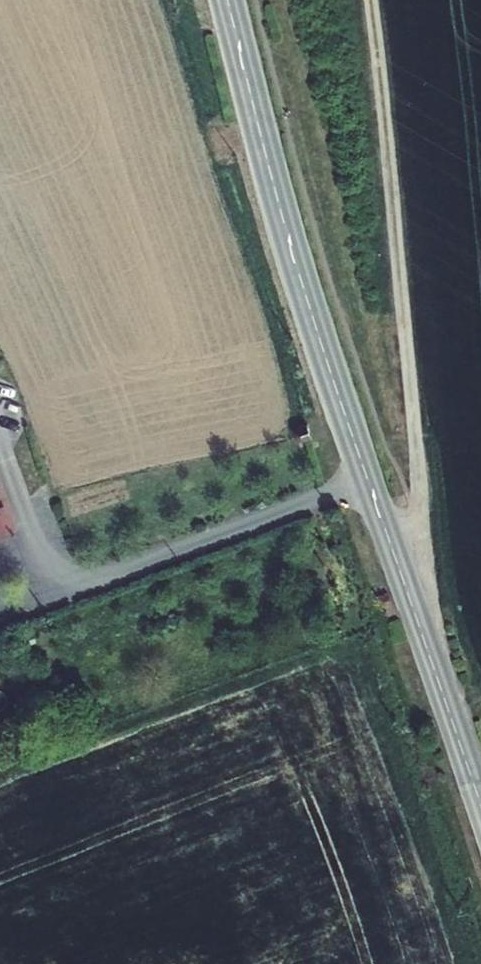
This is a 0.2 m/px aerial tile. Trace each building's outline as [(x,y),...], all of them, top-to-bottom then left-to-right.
[(297,442),(312,437),(307,425),(292,430),(297,442)] [(14,528),(0,490),(0,533),(14,528)]
